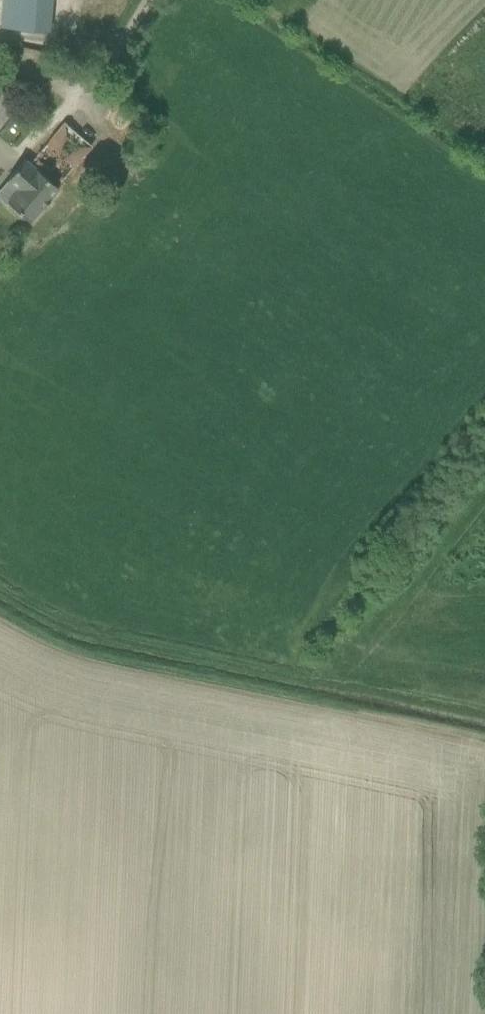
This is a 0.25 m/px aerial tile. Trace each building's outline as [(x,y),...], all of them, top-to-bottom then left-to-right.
[(1,28),(49,32),(51,0),(3,0),(1,28)] [(19,103),(0,88),(0,128),(19,103)] [(91,145),(64,123),(29,164),(24,159),(0,187),(0,197),(29,222),(41,207),(42,208),(50,199),(49,199),(58,188),(56,187),(91,145)]
